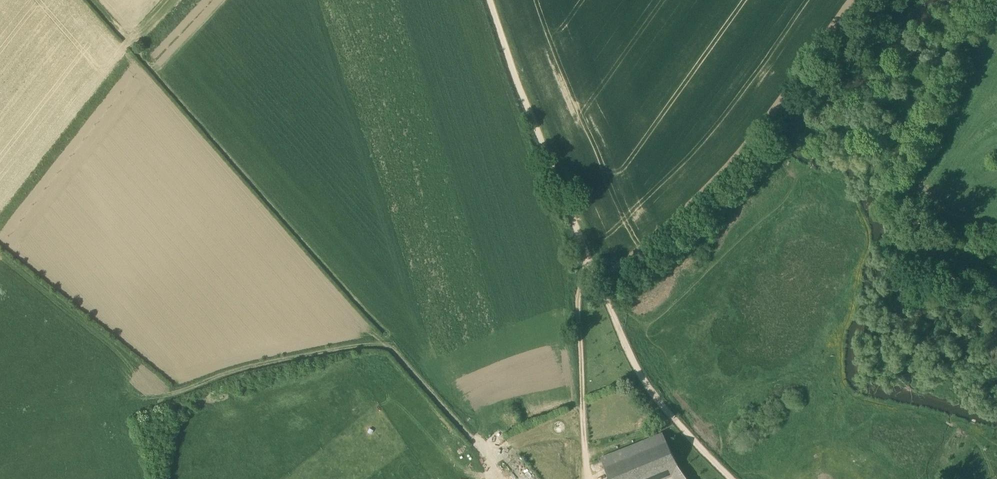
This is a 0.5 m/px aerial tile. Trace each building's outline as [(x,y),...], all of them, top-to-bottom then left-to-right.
[(560,420),(553,426),(559,433),(566,427),(560,420)] [(658,445),(654,437),(601,459),(609,478),(665,478),(673,476),(675,478),(688,478),(678,465),(667,441),(658,445)]
